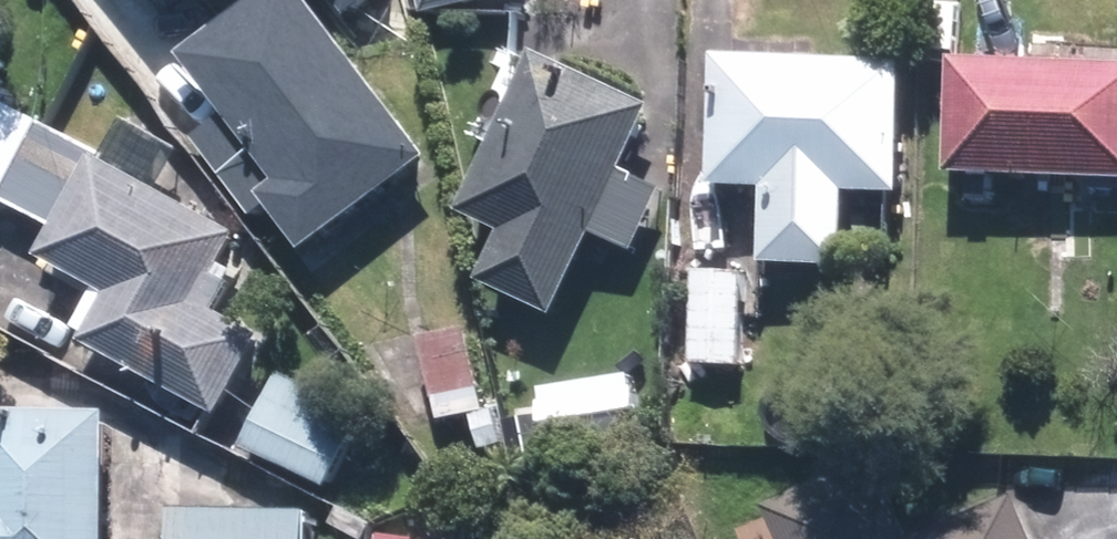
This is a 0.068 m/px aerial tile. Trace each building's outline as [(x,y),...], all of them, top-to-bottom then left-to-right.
[(180,53),(226,115),(213,125),(194,139),(256,221),(275,207),(307,250),(432,156),(315,0),(251,0),(180,53)] [(424,14),(493,0),(421,0),(424,14)] [(920,59),(731,48),(723,182),(775,185),(770,259),(853,263),(857,184),(913,188),(920,59)] [(488,276),(565,310),(601,229),(648,249),(675,188),(629,167),(657,102),(540,50),(487,171),(527,188),(488,276)] [(955,168),(1116,173),(1116,56),(959,51),(955,168)] [(15,101),(26,82),(0,68),(0,129),(15,101)] [(0,129),(0,189),(70,227),(56,254),(108,282),(82,329),(236,412),(276,338),(231,314),(257,267),(234,255),(249,227),(170,184),(192,144),(132,112),(110,152),(15,101),(0,129)] [(756,267),(706,263),(697,368),(747,372),(756,267)] [(486,449),(511,444),(484,320),(431,331),(450,418),(478,411),(486,449)] [(251,433),(247,442),(336,485),(372,411),(282,368),(251,433)] [(122,405),(0,404),(0,538),(122,538),(122,405)] [(780,506),(794,538),(917,538),(885,462),(780,506)] [(1026,496),(921,538),(1044,538),(1026,496)] [(180,502),(179,538),(320,538),(321,505),(180,502)] [(502,538),(391,528),(390,538),(502,538)]
